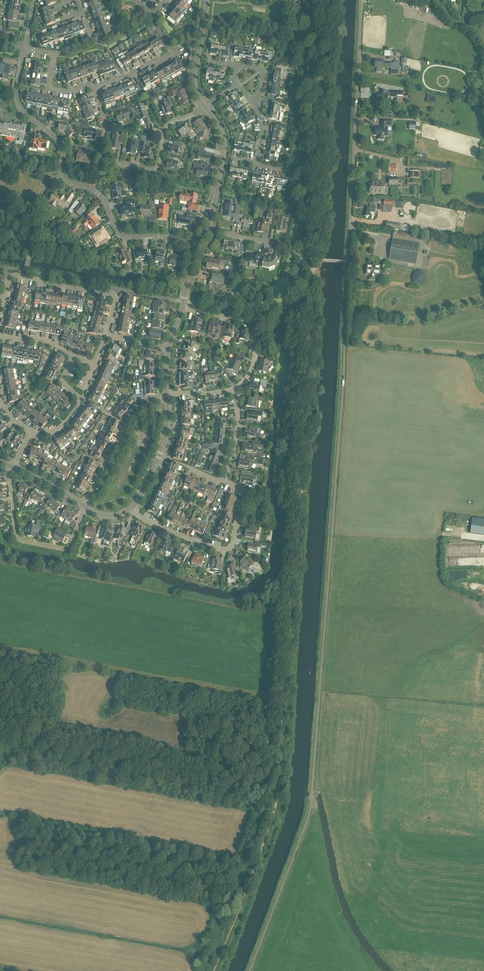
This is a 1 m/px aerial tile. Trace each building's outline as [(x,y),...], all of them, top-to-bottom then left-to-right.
[(177,0),(174,0),(173,1),(175,3),(175,4),(175,5),(174,6),(181,12),(183,14),(187,10),(184,8),(177,2),(176,1),(177,0)] [(91,10),(99,7),(97,2),(84,7),(85,9),(90,7),(91,10)] [(183,14),(181,12),(174,6),(172,8),(175,11),(173,13),(180,18),(183,14)] [(51,11),(50,7),(41,10),(43,16),(57,11),(56,9),(51,11)] [(88,17),(101,12),(99,7),(91,10),(92,13),(87,15),(88,17)] [(53,15),(57,13),(57,11),(43,16),(45,21),(54,18),(53,15)] [(89,19),(93,17),(95,20),(103,17),(101,12),(88,17),(89,19)] [(169,13),(167,15),(169,17),(166,20),(173,26),(176,23),(180,18),(173,13),(171,15),(169,13)] [(92,27),(105,22),(103,17),(95,20),(96,23),(91,25),(92,27)] [(56,23),(60,21),(59,19),(55,21),(54,18),(45,21),(47,26),(56,23)] [(72,20),(74,25),(71,26),(75,36),(80,34),(79,33),(74,19),(72,20)] [(78,23),(76,19),(74,19),(79,33),(85,30),(81,22),(78,23)] [(68,27),(66,22),(64,23),(69,36),(70,38),(75,36),(71,26),(68,27)] [(98,30),(107,27),(105,22),(92,27),(92,29),(97,27),(98,30)] [(62,24),(64,29),(61,30),(64,38),(69,36),(64,23),(63,23),(62,24)] [(58,31),(56,26),(54,27),(59,40),(64,38),(61,30),(58,31)] [(111,31),(109,26),(107,27),(98,30),(99,33),(95,35),(95,37),(109,32),(111,31)] [(52,28),(54,32),(51,33),(54,42),(59,40),(54,27),(52,28)] [(48,35),(46,30),(44,31),(49,44),(54,42),(51,33),(48,35)] [(40,37),(43,46),(49,44),(44,31),(42,31),(44,36),(40,37)] [(102,41),(111,38),(109,32),(95,37),(96,39),(101,37),(102,41)] [(163,47),(159,39),(157,37),(152,39),(154,42),(159,49),(163,47)] [(215,44),(212,43),(211,41),(209,49),(211,50),(210,54),(214,55),(214,54),(219,55),(221,46),(215,45),(215,44)] [(149,45),(148,42),(143,45),(147,52),(150,51),(152,54),(154,52),(149,45)] [(149,45),(154,52),(159,49),(154,42),(149,45)] [(224,57),(228,57),(228,53),(231,54),(233,45),(230,44),(230,46),(226,46),(226,47),(221,46),(219,55),(224,55),(224,56),(224,57)] [(147,52),(143,45),(138,47),(145,58),(147,57),(145,54),(147,52)] [(234,57),(237,58),(238,56),(243,57),(244,48),(239,48),(239,46),(236,46),(234,57)] [(145,58),(138,47),(134,50),(138,58),(141,56),(142,59),(145,58)] [(248,58),(247,59),(251,60),(253,49),(250,48),(249,49),(244,48),(243,57),(248,58)] [(254,61),(254,59),(260,60),(261,52),(256,51),(256,49),(253,49),(251,60),(254,61)] [(123,53),(129,63),(131,62),(133,65),(135,63),(129,53),(127,50),(123,53)] [(138,58),(134,50),(129,53),(135,63),(137,62),(136,59),(138,58)] [(271,61),(272,57),(273,58),(274,54),(273,54),(273,52),(266,51),(266,52),(261,52),(260,60),(265,61),(264,62),(268,63),(268,60),(271,61)] [(121,69),(124,67),(126,69),(128,68),(126,65),(129,63),(123,53),(118,56),(119,59),(120,59),(116,61),(121,69)] [(0,59),(0,79),(3,79),(8,80),(9,74),(11,74),(12,69),(10,68),(10,66),(5,65),(3,64),(4,60),(0,59)] [(98,78),(96,73),(98,72),(99,72),(97,68),(98,68),(97,65),(96,63),(95,60),(89,62),(90,65),(95,78),(98,78)] [(383,68),(383,63),(383,61),(375,60),(374,67),(377,68),(376,72),(378,73),(381,74),(383,72),(383,68)] [(101,63),(107,79),(109,78),(108,73),(110,72),(107,64),(106,61),(101,63)] [(181,71),(183,70),(180,64),(177,65),(174,61),(172,62),(174,65),(171,66),(176,74),(181,71)] [(116,70),(113,62),(107,64),(110,72),(113,71),(115,76),(117,75),(116,71),(116,70)] [(43,66),(40,65),(40,63),(36,63),(36,64),(35,64),(32,64),(32,63),(31,69),(32,69),(47,72),(48,70),(43,69),(43,66)] [(103,75),(105,80),(107,79),(101,63),(97,65),(98,68),(97,68),(99,72),(98,72),(100,76),(103,75)] [(95,78),(90,65),(86,67),(89,76),(92,75),(93,79),(95,78)] [(176,74),(171,66),(169,68),(167,65),(165,66),(171,77),(176,74)] [(162,72),(167,80),(171,77),(165,66),(163,68),(164,71),(162,72)] [(272,69),(271,72),(272,72),(272,77),(273,78),(280,79),(283,80),(284,74),(282,74),(284,67),(276,66),(276,69),(273,69),(272,69)] [(89,76),(86,67),(80,69),(85,82),(87,81),(86,77),(89,76)] [(85,82),(80,69),(75,71),(79,79),(81,78),(83,83),(85,82)] [(206,80),(209,80),(209,81),(214,82),(214,80),(216,72),(211,71),(211,70),(208,69),(206,80)] [(71,82),(73,87),(75,86),(70,73),(69,70),(64,72),(65,75),(68,83),(71,82)] [(79,79),(75,71),(70,73),(75,86),(77,85),(76,80),(79,79)] [(160,80),(162,82),(167,80),(162,72),(160,73),(158,71),(156,72),(160,79),(160,80)] [(225,72),(221,71),(221,73),(216,72),(214,80),(220,81),(221,78),(224,79),(225,72)] [(160,79),(156,72),(151,74),(156,82),(160,80),(160,79)] [(140,84),(143,89),(146,88),(147,90),(150,88),(149,86),(151,85),(146,76),(147,75),(146,73),(143,75),(144,77),(143,78),(144,79),(142,80),(143,83),(140,84)] [(147,75),(146,76),(151,85),(156,82),(151,74),(148,77),(147,75)] [(41,77),(31,75),(30,80),(32,80),(45,83),(46,81),(41,80),(41,77)] [(271,83),(270,82),(269,82),(269,86),(280,88),(281,84),(279,84),(280,79),(273,78),(272,77),(271,83)] [(129,85),(127,80),(125,81),(131,97),(136,95),(136,93),(140,92),(137,84),(133,85),(132,84),(129,85)] [(131,97),(125,81),(123,81),(125,86),(122,87),(125,96),(126,99),(131,97)] [(120,98),(115,84),(113,85),(115,90),(112,91),(115,99),(120,98)] [(125,96),(122,87),(119,88),(117,84),(115,84),(120,98),(125,96)] [(281,91),(279,91),(280,88),(269,86),(268,89),(269,89),(268,95),(273,95),(277,96),(280,97),(281,91)] [(116,102),(115,99),(112,91),(109,92),(107,87),(105,88),(111,104),(116,102)] [(101,95),(104,103),(105,106),(111,104),(105,88),(103,89),(105,94),(101,95)] [(31,94),(28,94),(27,96),(25,96),(24,100),(27,105),(31,106),(34,90),(32,89),(31,94)] [(188,101),(184,91),(180,92),(179,89),(172,91),(169,92),(171,98),(174,97),(177,96),(178,98),(176,99),(177,102),(180,101),(181,104),(180,105),(181,106),(186,104),(189,103),(188,101)] [(43,91),(42,96),(39,96),(37,107),(42,108),(45,91),(43,91)] [(387,91),(379,91),(379,94),(377,94),(377,102),(382,102),(382,105),(386,105),(386,102),(387,102),(388,98),(396,98),(396,96),(402,96),(402,92),(391,92),(391,93),(387,93),(387,91)] [(235,92),(226,98),(228,101),(229,101),(231,105),(239,100),(236,96),(237,95),(235,92)] [(53,93),(52,98),(49,97),(47,109),(52,110),(53,107),(55,93),(53,93)] [(89,100),(88,97),(76,101),(78,106),(94,100),(93,98),(89,100)] [(162,112),(159,113),(161,116),(164,115),(164,116),(171,113),(169,106),(173,105),(170,98),(163,100),(165,104),(160,106),(162,112)] [(94,100),(78,106),(80,111),(83,110),(91,107),(90,104),(95,102),(94,100)] [(243,103),(242,104),(239,100),(231,105),(234,109),(234,110),(235,113),(245,106),(243,103)] [(271,102),(270,106),(271,106),(272,106),(271,111),(273,112),(279,113),(280,108),(282,108),(282,104),(273,103),(271,102)] [(149,115),(147,116),(143,104),(135,107),(136,111),(137,111),(139,115),(138,115),(140,121),(145,119),(147,124),(151,123),(149,115)] [(128,115),(133,113),(130,106),(122,108),(123,111),(120,112),(115,114),(118,123),(119,122),(122,121),(129,119),(128,115)] [(247,109),(245,106),(235,113),(237,115),(238,115),(241,119),(249,114),(246,110),(247,109)] [(85,115),(98,110),(97,108),(92,110),(91,107),(83,110),(85,115)] [(94,114),(99,113),(98,110),(85,115),(87,121),(87,120),(88,122),(92,121),(91,119),(95,118),(94,114)] [(223,111),(221,113),(225,119),(232,115),(229,111),(226,114),(223,111)] [(269,116),(268,120),(273,120),(275,121),(279,122),(281,113),(279,113),(273,112),(271,111),(270,116),(269,116)] [(255,120),(253,117),(252,117),(252,118),(249,114),(241,119),(239,120),(242,125),(243,124),(247,129),(250,126),(249,124),(255,120)] [(203,124),(200,120),(194,124),(198,130),(196,131),(196,132),(197,134),(201,132),(202,133),(201,136),(207,137),(208,137),(209,132),(205,126),(204,126),(203,124)] [(375,127),(375,135),(379,136),(378,140),(384,140),(384,136),(387,136),(388,128),(387,128),(387,126),(392,126),(392,121),(382,120),(381,128),(375,127)] [(67,133),(69,137),(75,133),(70,125),(60,123),(59,129),(67,130),(68,132),(67,133)] [(79,132),(85,133),(85,134),(85,137),(90,138),(89,140),(95,141),(96,136),(95,135),(96,131),(93,130),(93,131),(90,130),(91,125),(80,123),(79,132)] [(18,126),(8,125),(5,138),(6,139),(6,137),(16,139),(18,128),(18,126)] [(24,132),(25,131),(26,126),(18,125),(18,126),(18,128),(16,139),(15,141),(23,143),(25,133),(24,133),(24,132)] [(188,129),(185,125),(177,130),(182,138),(187,134),(190,139),(196,135),(191,127),(188,129)] [(273,127),(272,126),(271,130),(272,130),(271,135),(273,136),(280,137),(281,132),(282,132),(283,128),(273,127)] [(122,131),(121,137),(113,135),(111,145),(110,144),(109,148),(119,150),(120,145),(123,145),(126,132),(122,131)] [(29,148),(37,150),(38,148),(46,149),(47,141),(42,140),(42,141),(39,140),(40,137),(32,135),(29,148)] [(269,140),(268,143),(273,144),(280,145),(280,142),(279,142),(280,137),(273,136),(271,135),(270,140),(269,140)] [(126,153),(131,154),(131,155),(132,155),(134,155),(135,147),(139,147),(140,141),(136,140),(136,142),(129,141),(126,153)] [(234,151),(237,152),(238,150),(243,151),(244,143),(239,142),(239,140),(236,140),(235,144),(234,151)] [(247,153),(251,154),(252,152),(252,147),(252,146),(253,143),(250,142),(250,144),(244,143),(243,151),(248,152),(247,153)] [(139,152),(143,153),(142,157),(149,159),(151,149),(147,148),(147,144),(141,143),(139,152)] [(183,144),(176,143),(176,146),(173,146),(169,145),(168,153),(178,155),(178,150),(182,150),(183,144)] [(268,147),(269,147),(268,152),(273,153),(277,153),(278,148),(279,149),(280,145),(273,144),(268,143),(268,147)] [(78,160),(89,162),(91,154),(84,152),(84,148),(76,146),(75,151),(80,152),(78,160)] [(211,154),(203,152),(204,149),(204,148),(197,147),(196,154),(198,154),(197,160),(209,162),(211,154)] [(265,160),(273,162),(276,162),(277,159),(276,159),(277,153),(273,153),(268,152),(267,157),(266,157),(265,160)] [(168,160),(167,169),(176,170),(177,165),(181,166),(182,160),(176,158),(175,162),(172,161),(168,160)] [(193,163),(192,168),(193,168),(193,172),(197,172),(196,176),(206,178),(208,170),(202,169),(202,168),(201,167),(202,165),(193,163)] [(240,169),(234,168),(235,167),(235,166),(231,166),(229,177),(232,178),(233,176),(238,177),(240,169)] [(245,169),(240,169),(238,177),(243,178),(243,180),(246,180),(248,169),(245,168),(245,169)] [(262,175),(257,174),(257,173),(254,173),(252,184),(255,184),(255,183),(261,184),(262,175)] [(267,176),(262,175),(261,184),(266,185),(265,186),(265,189),(268,189),(271,176),(267,175),(267,176)] [(274,189),(275,187),(277,187),(279,178),(274,177),(274,176),(273,176),(271,176),(268,189),(273,190),(274,189)] [(284,179),(279,178),(277,187),(282,188),(282,189),(286,190),(288,179),(284,178),(284,179)] [(401,179),(398,179),(389,179),(389,185),(389,188),(401,188),(401,179)] [(370,184),(370,194),(386,194),(387,185),(383,184),(383,182),(377,182),(377,184),(370,184)] [(129,185),(130,191),(133,190),(134,195),(138,194),(138,185),(133,186),(133,184),(129,185)] [(121,198),(126,197),(125,191),(124,191),(123,189),(124,189),(123,185),(118,186),(119,186),(117,187),(116,185),(111,186),(112,192),(114,191),(114,193),(112,193),(113,199),(119,198),(119,196),(120,196),(121,198)] [(74,197),(70,194),(66,200),(64,199),(64,198),(64,197),(63,196),(62,197),(61,197),(60,199),(59,198),(54,195),(51,199),(49,202),(52,204),(51,204),(51,205),(55,207),(57,205),(59,206),(60,204),(64,207),(64,206),(67,208),(70,203),(74,197)] [(190,195),(181,194),(180,201),(189,202),(188,209),(197,211),(199,204),(196,204),(197,196),(190,195)] [(120,206),(119,206),(121,217),(122,217),(121,214),(125,214),(125,215),(132,213),(132,214),(131,207),(133,206),(132,200),(126,201),(126,206),(124,206),(120,206)] [(383,210),(383,212),(391,213),(391,211),(392,211),(392,201),(384,200),(383,210)] [(87,210),(84,207),(83,206),(81,204),(79,206),(75,203),(75,202),(69,212),(70,213),(71,214),(74,211),(77,214),(76,214),(77,215),(77,214),(80,217),(87,210)] [(140,206),(140,211),(141,211),(141,216),(150,217),(154,217),(154,215),(151,215),(151,213),(154,213),(154,212),(155,202),(149,202),(149,207),(140,206)] [(235,204),(227,203),(226,209),(225,209),(224,216),(229,217),(229,216),(232,217),(233,213),(235,213),(235,215),(239,215),(241,207),(234,206),(235,204)] [(366,207),(365,217),(370,217),(371,213),(375,214),(376,209),(375,209),(376,205),(370,204),(369,208),(366,207)] [(168,206),(159,206),(158,219),(167,220),(168,206)] [(257,232),(261,233),(261,232),(265,233),(266,227),(267,227),(268,223),(271,224),(273,215),(267,213),(265,222),(259,221),(258,228),(257,228),(257,232)] [(180,214),(179,216),(178,223),(179,224),(179,222),(183,223),(183,224),(192,226),(192,223),(195,224),(196,217),(190,216),(190,217),(188,216),(188,215),(187,215),(186,217),(182,216),(183,215),(180,214)] [(85,220),(86,221),(83,224),(85,227),(89,224),(93,229),(100,224),(96,219),(95,220),(91,215),(85,220)] [(276,231),(285,233),(286,225),(287,225),(288,220),(278,218),(279,215),(275,215),(274,221),(277,222),(277,226),(276,231)] [(242,231),(248,232),(250,225),(252,225),(253,220),(243,218),(243,216),(239,216),(238,226),(243,227),(242,231)] [(387,222),(386,228),(409,232),(410,226),(387,222)] [(103,227),(90,236),(97,247),(111,238),(103,227)] [(225,239),(224,245),(227,246),(226,249),(236,251),(236,254),(242,256),(244,247),(240,246),(240,245),(240,242),(225,239)] [(393,240),(389,259),(416,264),(420,245),(393,240)] [(144,248),(140,248),(140,249),(137,249),(137,254),(136,254),(136,259),(140,259),(140,258),(145,258),(145,263),(151,263),(151,254),(147,254),(147,251),(146,251),(146,252),(145,252),(145,251),(144,251),(144,248)] [(165,252),(157,250),(156,255),(156,257),(155,261),(161,262),(160,266),(166,267),(167,262),(167,259),(164,258),(164,256),(165,252)] [(262,267),(268,269),(274,266),(276,267),(278,264),(277,263),(279,261),(277,260),(281,255),(283,256),(284,252),(276,250),(275,254),(273,257),(271,255),(269,257),(269,258),(267,258),(264,257),(262,267)] [(125,251),(118,253),(118,254),(122,263),(126,261),(127,264),(133,262),(130,257),(128,258),(128,257),(127,257),(125,251)] [(262,254),(257,253),(256,257),(251,256),(252,255),(247,254),(245,263),(250,263),(249,266),(255,268),(256,261),(261,261),(262,254)] [(173,255),(168,254),(167,259),(167,262),(170,262),(169,266),(173,266),(172,271),(178,272),(179,265),(182,266),(182,263),(180,262),(181,257),(176,256),(175,257),(173,256),(173,255)] [(217,261),(208,259),(206,268),(211,269),(212,268),(219,269),(220,264),(224,265),(225,259),(218,258),(217,261)] [(367,266),(366,275),(370,275),(369,280),(375,280),(375,275),(380,275),(380,266),(367,266)] [(222,284),(223,277),(213,275),(212,279),(213,279),(213,282),(211,281),(210,281),(210,282),(210,283),(211,284),(211,286),(210,285),(209,289),(213,290),(214,294),(220,292),(219,290),(220,290),(220,289),(224,288),(222,284)] [(166,303),(154,301),(153,308),(164,310),(166,303)] [(163,316),(164,310),(153,308),(152,314),(154,315),(163,316)] [(165,317),(163,316),(154,315),(152,321),(164,323),(165,317)] [(202,321),(193,319),(190,332),(199,333),(198,335),(202,336),(204,325),(201,325),(202,321)] [(164,323),(152,321),(151,328),(152,328),(152,331),(161,332),(161,330),(163,330),(164,323)] [(99,330),(100,331),(101,328),(100,328),(100,325),(91,322),(90,328),(99,330)] [(214,338),(219,339),(220,331),(217,331),(218,326),(218,324),(210,322),(208,334),(215,335),(214,338)] [(220,339),(224,340),(225,337),(231,339),(233,331),(234,327),(226,325),(225,328),(225,332),(221,332),(220,339)] [(88,333),(97,336),(99,330),(90,328),(88,333)] [(240,339),(247,341),(249,330),(241,328),(240,332),(239,336),(236,336),(235,343),(239,344),(240,339)] [(152,341),(152,338),(160,340),(162,332),(161,332),(152,331),(150,330),(148,338),(146,337),(146,340),(152,341)] [(66,345),(70,336),(65,334),(61,343),(66,345)] [(71,347),(75,339),(70,336),(66,345),(71,347)] [(76,350),(80,341),(75,339),(71,347),(76,350)] [(80,352),(84,343),(80,341),(76,350),(80,352)] [(189,351),(193,352),(193,348),(197,349),(199,343),(192,342),(191,345),(184,343),(183,350),(189,351)] [(12,357),(12,360),(17,361),(18,358),(20,344),(18,343),(18,347),(17,347),(17,348),(14,348),(12,357)] [(85,354),(89,346),(84,343),(80,352),(85,354)] [(120,349),(112,345),(109,350),(118,354),(120,349)] [(89,346),(85,354),(91,357),(92,352),(95,348),(89,346)] [(118,354),(109,350),(107,355),(115,359),(118,354)] [(155,355),(149,354),(150,351),(144,350),(143,356),(146,356),(146,359),(154,361),(155,355)] [(181,353),(180,359),(182,359),(187,360),(190,361),(191,357),(195,358),(196,352),(193,352),(189,351),(188,354),(181,353)] [(242,363),(244,360),(239,358),(240,354),(236,353),(232,363),(240,366),(241,363),(242,363)] [(64,358),(56,354),(53,359),(62,363),(64,358)] [(115,359),(107,355),(104,360),(107,361),(113,364),(115,359)] [(260,360),(258,371),(267,373),(269,362),(273,362),(274,363),(274,359),(273,359),(266,357),(265,361),(260,360)] [(51,364),(60,368),(60,366),(62,363),(53,359),(51,364)] [(180,363),(179,370),(181,370),(182,370),(189,370),(189,367),(194,367),(194,362),(190,361),(187,360),(187,364),(182,363),(180,363)] [(105,366),(113,370),(116,365),(113,364),(107,361),(105,366)] [(139,367),(144,367),(143,370),(154,371),(154,364),(146,364),(146,361),(140,361),(139,367)] [(240,366),(232,363),(228,369),(227,369),(225,371),(230,375),(232,371),(238,374),(239,370),(238,370),(238,369),(240,370),(241,367),(240,366)] [(59,369),(60,368),(51,364),(49,368),(57,372),(59,369)] [(113,370),(105,366),(102,371),(111,375),(113,370)] [(219,382),(218,377),(219,377),(220,375),(220,374),(222,373),(224,372),(220,367),(219,367),(214,368),(214,372),(211,372),(212,382),(219,382)] [(57,372),(49,368),(46,373),(55,377),(56,376),(57,372)] [(205,376),(206,383),(212,382),(211,372),(207,373),(207,368),(201,369),(202,376),(205,376)] [(146,377),(153,377),(154,371),(143,370),(143,374),(139,374),(139,380),(146,380),(146,377)] [(193,376),(193,371),(189,370),(182,370),(182,374),(181,374),(179,374),(179,380),(189,380),(192,380),(192,376),(193,376)] [(111,375),(102,371),(100,376),(109,380),(111,375)] [(46,373),(44,379),(47,380),(47,382),(50,383),(51,382),(53,383),(55,377),(46,373)] [(109,380),(100,376),(98,380),(106,385),(109,380)] [(95,385),(104,390),(106,385),(98,380),(95,385)] [(153,382),(146,383),(146,380),(139,380),(139,386),(143,386),(144,389),(154,389),(153,382)] [(193,383),(189,383),(189,380),(179,380),(179,386),(180,386),(180,389),(186,389),(193,389),(193,383)] [(261,380),(260,385),(251,383),(249,391),(259,393),(260,387),(266,388),(267,381),(261,380)] [(104,390),(95,385),(93,390),(102,394),(104,390)] [(52,386),(46,393),(50,396),(56,389),(52,386)] [(54,400),(60,393),(58,391),(56,389),(50,396),(54,400)] [(102,394),(93,390),(91,395),(99,399),(102,394)] [(58,403),(64,396),(63,395),(60,393),(54,400),(58,403)] [(88,400),(97,404),(99,399),(91,395),(88,400)] [(64,396),(58,403),(62,407),(68,400),(66,398),(64,396)] [(133,402),(126,396),(123,400),(130,406),(133,402)] [(247,398),(245,407),(258,409),(260,401),(264,402),(265,398),(253,396),(252,399),(247,398)] [(227,399),(227,398),(223,399),(223,400),(219,400),(220,409),(228,408),(227,399)] [(23,400),(17,408),(21,411),(27,404),(23,400)] [(67,411),(73,403),(71,402),(68,400),(62,407),(67,411)] [(130,406),(123,400),(119,405),(127,410),(130,406)] [(220,409),(219,400),(212,401),(213,410),(220,409)] [(181,403),(181,409),(191,409),(193,409),(193,401),(189,401),(189,403),(181,403)] [(213,413),(213,410),(212,401),(208,402),(208,401),(204,401),(205,411),(206,414),(213,413)] [(27,404),(21,411),(25,415),(31,407),(27,404)] [(96,410),(88,404),(85,408),(92,414),(96,410)] [(127,410),(119,405),(116,409),(124,415),(127,410)] [(29,418),(35,411),(31,407),(25,415),(29,418)] [(81,413),(89,419),(92,414),(85,408),(81,413)] [(113,414),(120,419),(124,415),(116,409),(113,414)] [(261,422),(262,417),(267,418),(268,413),(263,412),(257,411),(252,410),(251,413),(249,413),(248,413),(246,420),(257,422),(261,422)] [(33,422),(39,415),(35,411),(29,418),(33,422)] [(89,419),(81,413),(78,417),(85,423),(89,419)] [(39,415),(33,422),(37,425),(44,418),(39,415)] [(85,423),(78,417),(75,421),(82,427),(85,423)] [(42,429),(48,422),(44,418),(37,425),(42,429)] [(119,423),(111,418),(108,423),(117,428),(119,423)] [(82,427),(75,421),(71,425),(79,431),(82,427)] [(227,423),(217,422),(216,429),(225,430),(226,426),(227,426),(227,423)] [(117,428),(108,423),(106,428),(114,432),(117,428)] [(246,429),(244,437),(255,439),(259,440),(261,429),(254,427),(253,431),(246,429)] [(114,432),(106,428),(103,432),(111,437),(114,432)] [(75,432),(72,429),(68,432),(73,440),(76,438),(77,439),(81,436),(76,431),(75,432)] [(216,436),(224,437),(225,430),(216,429),(216,436)] [(10,444),(10,443),(15,435),(9,431),(6,437),(3,435),(0,438),(0,445),(1,444),(1,442),(2,442),(4,440),(10,444)] [(73,440),(68,432),(63,435),(69,443),(73,440)] [(111,437),(103,432),(100,437),(108,442),(111,437)] [(18,443),(22,438),(16,434),(15,435),(10,443),(16,446),(14,450),(16,452),(21,445),(18,443)] [(69,443),(63,435),(59,439),(65,446),(69,443)] [(219,445),(225,445),(225,441),(224,441),(224,437),(216,436),(215,444),(219,445)] [(108,442),(100,437),(97,442),(106,446),(108,442)] [(54,442),(60,449),(65,446),(59,439),(54,442)] [(106,446),(97,442),(95,446),(103,451),(106,446)] [(252,445),(244,443),(242,451),(253,453),(254,452),(255,452),(256,452),(257,451),(257,450),(258,449),(263,450),(264,444),(253,442),(252,445)] [(92,451),(100,456),(103,451),(95,446),(92,451)] [(31,454),(30,457),(34,459),(39,451),(34,448),(31,454)] [(175,453),(186,456),(187,451),(185,450),(176,448),(175,453)] [(222,457),(223,453),(217,451),(213,450),(211,457),(219,460),(220,457),(222,457)] [(39,462),(43,453),(39,451),(34,459),(39,462)] [(89,456),(98,461),(100,456),(92,451),(89,456)] [(43,453),(39,462),(44,464),(47,458),(48,458),(49,456),(43,453)] [(173,459),(182,461),(184,462),(186,456),(175,453),(173,459)] [(219,460),(211,457),(208,464),(216,467),(219,460)] [(240,459),(238,467),(248,469),(251,469),(251,467),(253,464),(257,464),(263,465),(263,459),(254,457),(253,459),(245,457),(245,460),(240,459)] [(48,469),(52,460),(48,458),(47,458),(44,464),(43,466),(48,469)] [(53,471),(57,463),(52,460),(48,469),(53,471)] [(99,464),(90,460),(88,465),(96,469),(99,464)] [(179,465),(171,462),(169,467),(178,471),(180,466),(179,465)] [(57,463),(53,471),(57,474),(62,465),(57,463)] [(205,471),(215,475),(216,471),(215,471),(216,467),(208,464),(205,471)] [(62,465),(57,474),(62,476),(67,468),(62,465)] [(96,469),(88,465),(86,470),(94,474),(96,469)] [(178,471),(169,467),(167,472),(175,476),(178,471)] [(68,479),(72,470),(67,468),(62,476),(68,479)] [(81,473),(83,474),(92,478),(94,474),(86,470),(83,468),(81,473)] [(175,476),(167,472),(165,477),(173,481),(175,476)] [(244,475),(235,473),(234,477),(237,478),(236,480),(240,480),(240,482),(243,483),(243,484),(246,484),(246,485),(249,486),(249,488),(255,489),(256,485),(254,485),(254,484),(254,483),(254,481),(256,481),(257,477),(250,476),(251,473),(245,472),(244,475)] [(92,478),(83,474),(81,479),(89,483),(92,478)] [(173,481),(165,477),(163,482),(171,486),(173,481)] [(188,477),(184,486),(189,488),(193,480),(188,477)] [(78,484),(87,488),(89,483),(81,479),(78,484)] [(194,491),(198,482),(193,480),(189,488),(194,491)] [(205,484),(207,481),(205,480),(203,483),(203,484),(202,484),(198,493),(203,495),(207,486),(205,485),(206,484),(205,484)] [(171,486),(163,482),(160,487),(169,491),(171,486)] [(198,493),(202,484),(198,482),(194,491),(198,493)] [(29,494),(26,493),(28,488),(27,487),(27,486),(24,484),(23,484),(23,485),(20,484),(17,489),(20,490),(19,494),(22,495),(21,497),(26,500),(29,494)] [(87,488),(78,484),(76,489),(84,494),(87,488)] [(208,497),(212,489),(207,486),(203,495),(208,497)] [(167,496),(168,495),(169,491),(160,487),(159,492),(158,492),(165,495),(167,496)] [(216,495),(217,491),(212,489),(208,497),(207,500),(212,503),(213,500),(216,495)] [(31,495),(29,494),(26,500),(29,501),(31,501),(32,500),(35,502),(40,493),(39,493),(39,492),(36,490),(35,490),(35,491),(34,490),(34,491),(32,495),(31,495)] [(163,500),(165,495),(158,492),(159,492),(156,491),(154,495),(154,496),(163,500)] [(45,503),(45,502),(45,501),(45,500),(43,499),(45,496),(45,495),(45,494),(41,493),(40,493),(35,502),(38,503),(38,504),(38,509),(41,510),(45,503)] [(225,497),(227,498),(226,500),(235,503),(235,502),(237,502),(238,499),(237,499),(237,498),(229,495),(229,494),(226,493),(225,497)] [(165,501),(163,500),(154,496),(152,501),(163,506),(165,501)] [(43,512),(47,510),(48,509),(51,511),(56,503),(55,502),(56,502),(55,501),(52,499),(51,499),(51,500),(50,499),(49,502),(47,501),(46,502),(45,503),(41,510),(43,512)] [(224,505),(233,508),(235,503),(226,500),(224,505)] [(161,511),(163,506),(152,501),(150,506),(161,511)] [(55,516),(57,518),(61,512),(58,510),(61,506),(60,505),(61,505),(61,504),(57,502),(56,502),(56,503),(51,511),(56,514),(55,516)] [(231,514),(231,513),(233,508),(224,505),(222,511),(225,511),(231,514)] [(158,517),(161,511),(150,506),(148,511),(153,513),(153,515),(158,517)] [(63,514),(61,512),(57,518),(60,519),(61,517),(66,521),(71,513),(66,509),(63,514)] [(234,514),(231,513),(231,514),(225,511),(223,516),(232,519),(234,514)] [(71,524),(70,526),(72,528),(76,522),(73,521),(76,516),(76,515),(76,514),(73,512),(72,512),(72,513),(71,513),(66,521),(71,524)] [(167,521),(172,523),(176,514),(171,512),(167,520),(167,521)] [(172,523),(177,525),(181,517),(176,514),(172,523)] [(221,521),(230,524),(232,519),(223,516),(221,521)] [(186,519),(181,517),(177,525),(182,528),(186,519)] [(470,533),(483,534),(483,519),(472,518),(470,533)] [(182,528),(187,530),(188,528),(191,521),(186,519),(182,528)] [(188,528),(193,530),(197,521),(192,519),(191,521),(188,528)] [(35,538),(36,533),(39,533),(40,532),(42,532),(44,529),(40,528),(42,522),(36,521),(34,526),(31,525),(31,528),(29,528),(29,529),(27,528),(26,528),(26,529),(25,529),(25,530),(25,531),(25,532),(26,532),(26,533),(28,533),(27,536),(35,538)] [(202,524),(197,521),(193,530),(198,532),(202,524)] [(202,524),(198,532),(203,535),(207,526),(208,523),(203,521),(202,524)] [(219,526),(228,530),(230,524),(221,521),(219,526)] [(87,527),(84,536),(92,538),(92,541),(95,542),(96,538),(97,534),(95,533),(96,530),(95,530),(96,527),(91,525),(90,528),(87,527)] [(135,525),(130,536),(133,537),(130,543),(133,544),(131,546),(135,548),(138,542),(140,543),(144,533),(142,531),(143,528),(135,525)] [(228,530),(219,526),(217,531),(226,534),(228,530)] [(56,533),(53,537),(54,537),(53,540),(58,543),(60,540),(62,542),(66,536),(62,534),(64,531),(57,527),(54,532),(56,533)] [(250,530),(246,530),(245,537),(256,539),(257,533),(259,533),(260,529),(250,527),(250,530)] [(97,534),(96,538),(99,539),(105,541),(104,543),(103,546),(108,548),(109,545),(112,536),(113,533),(112,532),(111,531),(103,528),(102,532),(99,531),(97,534)] [(119,528),(115,537),(114,539),(118,540),(119,541),(120,541),(122,542),(121,543),(119,542),(118,543),(118,544),(118,545),(118,546),(118,547),(119,548),(119,549),(120,550),(122,548),(124,543),(129,532),(123,529),(119,528)] [(225,540),(226,539),(228,535),(226,534),(217,531),(215,530),(213,536),(224,540),(224,539),(225,540)] [(156,535),(149,532),(144,543),(145,543),(144,545),(148,547),(148,548),(154,551),(157,544),(153,543),(155,538),(156,535)] [(163,539),(158,550),(166,553),(167,551),(172,553),(175,547),(170,545),(171,543),(163,539)] [(247,552),(257,554),(258,548),(261,548),(261,545),(266,546),(266,544),(255,542),(255,545),(249,544),(247,552)] [(180,546),(174,559),(179,562),(179,560),(184,563),(189,553),(186,551),(186,550),(185,549),(180,546)] [(192,564),(201,567),(201,568),(205,569),(206,564),(207,560),(204,558),(205,556),(196,553),(192,562),(192,564)] [(242,571),(243,570),(246,573),(247,572),(248,573),(251,571),(254,569),(257,570),(259,571),(261,569),(264,571),(265,570),(253,560),(248,556),(246,558),(245,557),(240,563),(242,565),(240,567),(241,568),(239,568),(240,571),(242,571)] [(221,560),(213,559),(211,566),(209,565),(208,570),(210,572),(215,573),(215,570),(219,571),(218,574),(221,575),(223,564),(220,564),(221,560)] [(240,572),(236,572),(235,568),(235,565),(227,567),(230,578),(228,579),(229,584),(235,582),(234,579),(241,577),(240,572)] [(451,570),(451,578),(476,578),(476,569),(451,570)]
